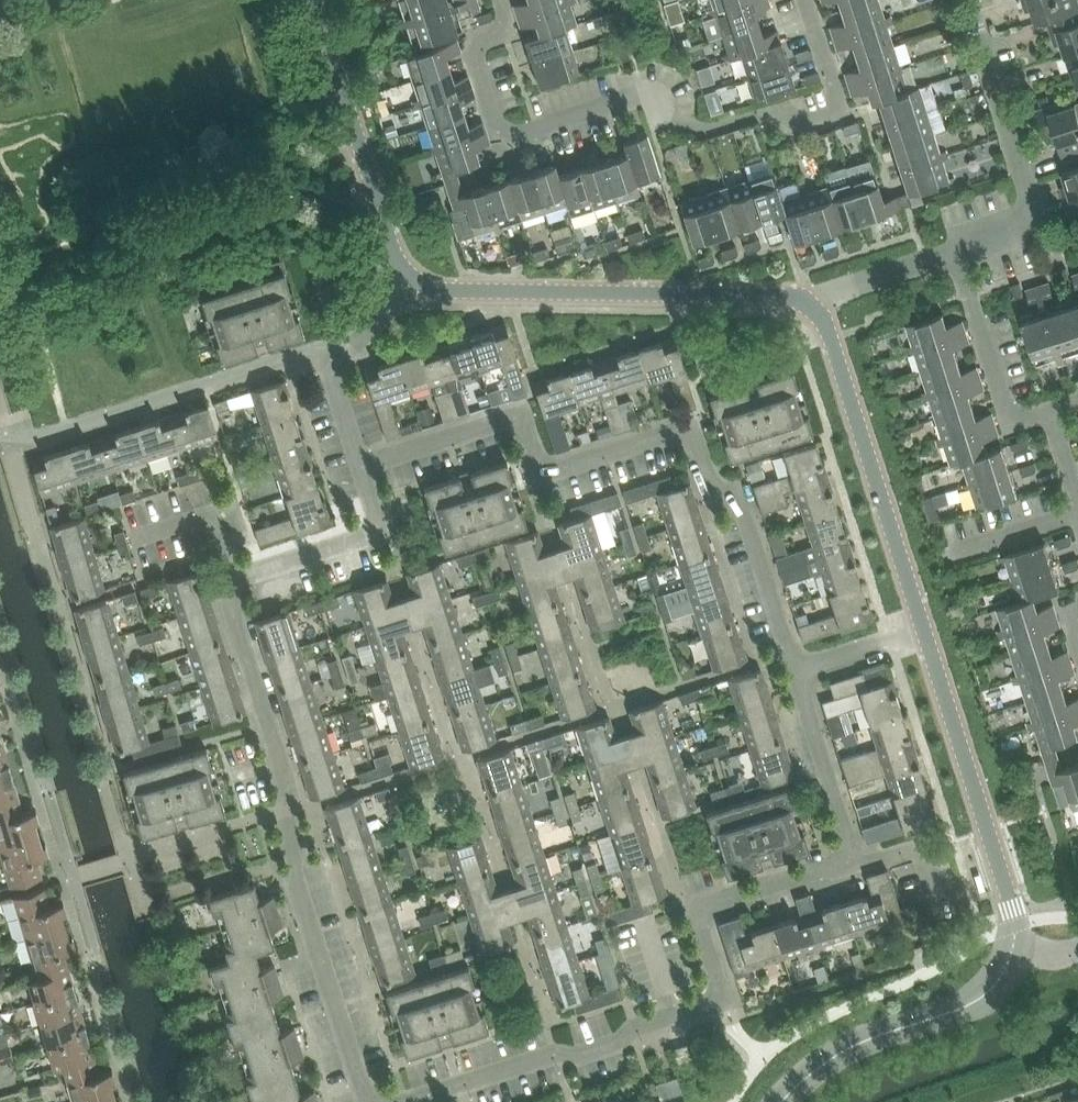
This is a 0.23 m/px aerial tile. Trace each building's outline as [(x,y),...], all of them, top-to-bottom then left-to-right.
[(399,24),(400,27),(406,25),(412,45),(463,29),(459,17),(479,10),(476,0),(398,0),(404,18),(398,20),(399,24)] [(518,17),(571,0),(529,0),(529,1),(514,5),(518,17)] [(518,17),(521,28),(536,23),(540,34),(565,26),(565,28),(576,24),(570,4),(576,2),(575,0),(571,0),(518,17)] [(723,35),(759,24),(755,12),(770,7),(767,0),(753,0),(709,14),(710,18),(706,19),(712,38),(723,35)] [(714,9),(708,10),(709,14),(753,0),(711,0),(714,9)] [(842,10),(845,22),(831,27),(834,38),(891,20),(890,16),(884,18),(878,0),(874,0),(842,10)] [(842,10),(874,0),(838,0),(842,10)] [(1022,4),(1030,1),(1037,22),(1046,19),(1077,9),(1077,0),(1021,0),(1022,4)] [(678,8),(668,11),(672,24),(681,21),(678,8)] [(1070,55),(1069,55),(1077,52),(1077,9),(1046,19),(1052,38),(1059,35),(1066,57),(1070,55)] [(489,11),(477,15),(479,23),(492,19),(489,11)] [(620,23),(616,11),(607,14),(609,22),(612,30),(618,28),(620,23)] [(607,14),(596,18),(598,26),(609,22),(607,14)] [(891,20),(834,38),(838,49),(853,45),(856,56),(893,45),(886,26),(893,24),(891,20)] [(741,55),(781,42),(777,31),(763,35),(759,24),(723,35),(729,54),(723,56),(724,61),(741,55)] [(565,26),(540,34),(525,39),(532,63),(572,50),(565,28),(565,26)] [(688,38),(678,41),(680,48),(691,45),(688,38)] [(407,61),(413,80),(449,69),(445,57),(460,52),(456,40),(399,59),(401,63),(407,61)] [(742,80),(748,78),(788,65),(781,42),(741,55),(747,74),(741,76),(742,80)] [(617,45),(621,60),(630,58),(626,45),(623,43),(617,45)] [(849,84),(906,66),(905,62),(899,64),(893,45),(856,56),(860,68),(845,73),(849,84)] [(813,57),(812,51),(807,49),(795,53),(798,62),(813,57)] [(580,74),(572,50),(532,63),(540,86),(580,74)] [(1069,55),(1070,55),(1077,82),(1077,52),(1069,55)] [(709,65),(697,69),(703,85),(715,81),(709,65)] [(748,78),(754,97),(748,99),(750,103),(796,88),(788,65),(748,78)] [(906,66),(849,84),(853,95),(867,91),(871,103),(879,101),(878,100),(907,91),(907,90),(901,72),(907,70),(906,66)] [(414,105),(471,87),(468,76),(453,80),(449,69),(413,80),(419,99),(413,101),(414,105)] [(973,84),(969,71),(960,74),(965,89),(972,87),(973,84)] [(803,77),(805,85),(821,80),(819,74),(815,73),(803,77)] [(475,98),(471,87),(414,105),(415,109),(421,107),(428,126),(464,115),(460,103),(475,98)] [(878,100),(879,101),(886,123),(926,110),(918,87),(907,90),(907,91),(878,100)] [(380,91),(371,94),(378,117),(388,114),(380,91)] [(979,111),(981,107),(977,95),(968,98),(973,113),(979,111)] [(1048,96),(1039,99),(1041,107),(1051,104),(1048,96)] [(1074,104),(1075,105),(1055,111),(1052,104),(1051,104),(1041,107),(1036,109),(1041,124),(1051,120),(1066,170),(1067,171),(1077,167),(1077,103),(1074,104)] [(893,146),(933,133),(926,110),(886,123),(893,146)] [(486,133),(482,122),(468,126),(464,115),(428,126),(434,146),(428,148),(429,151),(486,133)] [(615,118),(620,133),(628,131),(625,119),(620,116),(615,118)] [(844,135),(848,134),(860,130),(857,122),(844,126),(842,129),(844,135)] [(395,124),(384,127),(387,137),(398,134),(395,124)] [(486,133),(429,151),(430,155),(436,153),(446,184),(458,180),(454,169),(479,161),(475,149),(489,144),(486,133)] [(901,169),(947,154),(946,151),(940,153),(933,133),(893,146),(901,169)] [(627,154),(638,189),(639,189),(643,188),(641,181),(660,175),(647,135),(623,143),(627,154)] [(688,143),(675,147),(678,156),(690,153),(688,143)] [(627,154),(604,161),(617,201),(641,194),(639,189),(638,189),(627,154)] [(908,193),(912,204),(923,200),(919,189),(948,180),(942,160),(948,158),(947,154),(901,169),(908,193)] [(617,201),(604,161),(581,169),(594,209),(617,201)] [(558,176),(559,176),(555,164),(531,172),(544,212),(567,205),(558,176)] [(1077,212),(1077,167),(1067,171),(1066,170),(1063,171),(1070,193),(1063,195),(1069,214),(1077,212)] [(581,169),(559,176),(558,176),(567,205),(570,216),(594,209),(581,169)] [(544,212),(531,172),(508,179),(521,219),(544,212)] [(874,172),(850,179),(850,180),(863,220),(887,212),(883,200),(874,172)] [(781,202),(782,201),(773,173),(753,179),(751,173),(747,174),(762,220),(784,213),(785,213),(781,202)] [(827,187),(840,227),(863,220),(850,180),(850,179),(848,173),(845,175),(847,181),(827,187)] [(726,188),(739,228),(762,220),(747,174),(743,175),(745,181),(726,188)] [(521,219),(508,179),(485,187),(500,233),(504,232),(502,226),(521,219)] [(461,189),(458,180),(446,184),(449,193),(450,198),(462,194),(461,189)] [(497,234),(500,233),(485,187),(462,194),(450,198),(454,209),(450,210),(459,239),(495,228),(497,234)] [(840,227),(827,187),(808,193),(806,187),(802,188),(817,234),(840,227)] [(701,189),(716,235),(739,228),(726,188),(706,194),(705,188),(701,189)] [(793,242),(817,234),(802,188),(799,189),(800,195),(782,201),(781,202),(785,213),(784,213),(793,242)] [(701,189),(697,190),(699,196),(679,202),(692,243),(716,235),(701,189)] [(904,194),(894,197),(898,208),(904,206),(908,205),(912,204),(908,193),(904,194)] [(888,199),(883,200),(887,212),(898,208),(894,197),(888,199)] [(567,228),(551,233),(555,245),(571,240),(567,228)] [(628,234),(630,243),(643,239),(646,236),(644,229),(628,234)] [(767,236),(770,245),(782,241),(784,237),(782,231),(767,236)] [(605,242),(607,251),(620,247),(621,244),(619,237),(605,242)] [(845,242),(848,252),(860,248),(863,244),(860,238),(845,242)] [(744,244),(746,252),(759,248),(760,244),(759,239),(744,244)] [(555,245),(558,253),(571,249),(572,246),(571,240),(555,245)] [(597,244),(581,249),(584,258),(596,254),(599,251),(597,244)] [(822,250),(825,259),(838,255),(839,252),(837,245),(822,250)] [(721,251),(724,260),(737,256),(738,252),(736,246),(721,251)] [(532,252),(535,261),(548,257),(550,253),(548,247),(532,252)] [(521,251),(508,256),(511,267),(525,262),(521,251)] [(814,253),(799,257),(802,267),(815,263),(816,259),(814,253)] [(713,254),(697,259),(700,267),(713,263),(715,259),(713,254)] [(270,350),(269,348),(305,336),(300,322),(303,322),(291,286),(289,286),(284,272),(287,272),(283,260),(259,267),(263,279),(236,288),(222,292),(218,280),(195,288),(198,300),(201,299),(206,313),(203,314),(209,332),(215,350),(217,349),(222,363),(258,352),(258,354),(270,350)] [(1059,270),(1063,283),(1071,280),(1067,267),(1059,270)] [(1063,283),(1059,270),(1051,272),(1056,285),(1063,283)] [(1020,282),(1012,285),(1016,298),(1024,295),(1020,282)] [(1063,364),(1066,362),(1064,356),(1077,352),(1077,332),(1068,300),(1056,304),(1050,283),(1038,287),(1063,364)] [(1038,287),(1027,290),(1033,311),(1021,315),(1037,365),(1057,359),(1059,365),(1063,364),(1038,287)] [(1068,300),(1077,332),(1077,297),(1068,300)] [(907,347),(908,351),(966,333),(962,322),(947,326),(943,314),(907,326),(913,345),(907,347)] [(470,336),(480,368),(501,361),(508,385),(512,397),(513,399),(528,395),(505,324),(470,336)] [(922,372),(958,360),(954,349),(969,344),(966,333),(908,351),(910,355),(916,353),(922,372)] [(470,413),(458,375),(480,368),(470,336),(435,347),(457,417),(470,413)] [(674,337),(639,348),(649,381),(670,374),(682,412),(697,407),(674,337)] [(410,391),(432,384),(444,421),(457,417),(435,347),(399,358),(410,391)] [(604,359),(614,392),(649,381),(639,348),(604,359)] [(401,435),(389,397),(410,391),(399,358),(364,369),(386,440),(401,435)] [(568,371),(579,403),(601,396),(610,424),(613,434),(626,430),(618,403),(614,392),(604,359),(568,371)] [(923,397),(980,379),(977,368),(962,372),(958,360),(922,372),(928,391),(922,393),(923,397)] [(771,447),(772,448),(772,447),(813,434),(808,420),(811,419),(799,383),(797,384),(792,370),(757,381),(756,379),(745,383),(745,385),(709,396),(714,411),(711,411),(723,447),(725,447),(730,461),(771,448),(771,447)] [(579,403),(568,371),(533,382),(556,452),(570,448),(558,410),(579,403)] [(937,418),(973,406),(969,395),(984,390),(980,379),(923,397),(924,401),(930,399),(937,418)] [(284,380),(252,391),(263,426),(296,416),(284,380)] [(508,385),(487,392),(491,404),(512,397),(508,385)] [(486,393),(477,396),(480,405),(489,403),(486,393)] [(227,399),(214,403),(217,413),(230,409),(227,399)] [(618,403),(626,430),(639,425),(631,399),(618,403)] [(172,415),(182,448),(218,436),(207,404),(172,415)] [(938,443),(995,425),(991,414),(977,418),(973,406),(937,418),(943,437),(937,439),(938,443)] [(431,408),(418,412),(422,425),(435,420),(431,408)] [(147,459),(182,448),(172,415),(137,426),(147,459)] [(263,426),(274,461),(307,451),(296,416),(263,426)] [(610,424),(598,428),(601,437),(613,434),(610,424)] [(952,465),(957,463),(988,452),(987,452),(984,441),(999,436),(995,425),(938,443),(939,447),(945,445),(952,465)] [(112,470),(147,459),(137,426),(101,438),(112,470)] [(588,430),(578,433),(581,444),(591,441),(588,430)] [(112,470),(101,438),(66,449),(77,481),(112,470)] [(1029,439),(1013,444),(1016,453),(1029,449),(1031,445),(1029,439)] [(827,478),(816,442),(784,453),(790,474),(779,477),(784,492),(795,488),(827,478)] [(1002,447),(987,452),(988,452),(957,463),(958,466),(964,464),(970,483),(1010,471),(1002,447)] [(41,493),(77,481),(66,449),(31,460),(41,493)] [(274,461),(285,496),(318,486),(307,451),(274,461)] [(236,473),(246,470),(242,457),(232,460),(236,473)] [(760,460),(746,464),(751,479),(764,474),(760,460)] [(471,473),(470,470),(459,474),(460,476),(424,488),(428,502),(426,503),(437,539),(440,538),(444,552),(485,539),(486,539),(487,539),(486,539),(527,525),(523,511),(525,511),(514,475),(511,475),(507,461),(471,473)] [(1038,468),(1036,462),(1020,467),(1023,477),(1036,472),(1038,468)] [(190,472),(193,481),(206,477),(203,468),(190,472)] [(246,470),(236,473),(241,487),(251,483),(246,470)] [(1010,471),(970,483),(964,485),(965,489),(971,487),(978,507),(1018,494),(1010,471)] [(193,481),(190,472),(178,476),(181,485),(193,481)] [(662,478),(666,490),(674,488),(670,476),(662,478)] [(757,500),(784,492),(779,477),(753,486),(757,500)] [(666,490),(662,478),(654,481),(658,493),(666,490)] [(838,513),(827,478),(795,488),(806,523),(838,513)] [(658,493),(654,481),(646,483),(650,495),(658,493)] [(650,495),(646,483),(639,486),(642,498),(650,495)] [(689,483),(674,488),(666,490),(658,493),(669,528),(701,518),(689,483)] [(259,544),(329,522),(318,486),(285,496),(292,517),(254,529),(259,544)] [(642,498),(639,486),(631,488),(635,500),(642,498)] [(635,500),(631,488),(623,491),(627,503),(635,500)] [(121,495),(124,504),(137,499),(134,490),(121,495)] [(788,505),(784,492),(757,500),(762,513),(788,505)] [(610,495),(614,507),(622,504),(618,493),(610,495)] [(935,494),(924,498),(932,521),(940,519),(943,518),(935,494)] [(602,497),(606,510),(614,507),(610,495),(602,497)] [(594,500),(598,512),(606,510),(602,497),(594,500)] [(598,512),(594,500),(586,502),(590,515),(590,514),(598,512)] [(85,506),(88,515),(101,511),(98,502),(85,506)] [(590,515),(586,502),(578,505),(582,517),(590,515)] [(582,517),(578,505),(570,507),(574,520),(582,517)] [(55,506),(46,508),(49,521),(59,519),(55,506)] [(802,549),(807,562),(849,548),(838,513),(806,523),(813,545),(802,549)] [(582,517),(574,520),(559,525),(565,546),(555,549),(560,563),(602,550),(590,514),(590,515),(582,517)] [(51,527),(62,563),(94,553),(83,518),(51,527)] [(669,528),(680,564),(712,554),(701,518),(669,528)] [(638,538),(647,535),(643,521),(634,524),(638,538)] [(624,542),(633,539),(628,526),(619,529),(624,542)] [(119,546),(128,543),(124,530),(115,533),(119,546)] [(517,577),(549,567),(560,563),(555,549),(544,552),(538,531),(506,541),(517,577)] [(647,535),(638,538),(643,551),(652,548),(647,535)] [(1071,535),(1055,540),(1058,549),(1071,545),(1073,541),(1071,535)] [(633,539),(624,542),(628,556),(637,553),(633,539)] [(128,543),(119,546),(123,560),(132,557),(128,543)] [(1007,560),(1013,579),(1013,580),(1053,567),(1045,543),(999,558),(1001,562),(1007,560)] [(487,547),(475,551),(478,561),(490,556),(487,547)] [(849,548),(807,562),(811,575),(822,572),(829,593),(861,583),(849,548)] [(780,570),(807,562),(802,549),(776,557),(780,570)] [(613,585),(602,550),(560,563),(564,578),(575,575),(581,595),(613,585)] [(104,589),(94,553),(62,563),(72,599),(104,589)] [(469,553),(455,558),(458,567),(472,562),(469,553)] [(680,564),(691,599),(723,589),(712,554),(680,564)] [(1063,564),(1066,573),(1077,569),(1077,559),(1063,564)] [(811,575),(807,562),(780,570),(784,584),(811,575)] [(408,612),(416,609),(418,609),(450,599),(439,563),(407,573),(414,594),(403,597),(408,612)] [(528,612),(560,602),(554,582),(564,578),(560,563),(549,567),(517,577),(528,612)] [(1020,603),(1034,598),(1035,599),(1061,590),(1053,567),(1013,580),(1013,579),(1007,581),(1008,585),(1014,583),(1020,602),(1020,603)] [(168,581),(180,617),(211,606),(200,571),(168,581)] [(366,625),(398,615),(408,612),(403,597),(393,600),(386,579),(354,590),(366,625)] [(636,582),(621,587),(625,599),(640,594),(636,582)] [(836,614),(824,618),(829,633),(872,619),(861,583),(829,593),(836,614)] [(593,631),(625,621),(613,585),(581,595),(593,631)] [(153,586),(140,590),(143,599),(156,595),(153,586)] [(485,593),(488,602),(501,598),(498,589),(485,593)] [(702,634),(734,624),(723,589),(691,599),(702,634)] [(135,591),(122,595),(124,605),(138,600),(135,591)] [(661,609),(671,606),(666,592),(657,595),(661,609)] [(488,602),(485,593),(472,597),(475,607),(488,602)] [(338,595),(324,599),(327,608),(340,604),(338,595)] [(998,631),(999,635),(1056,616),(1053,605),(1038,610),(1035,599),(1034,598),(1020,603),(1020,602),(998,609),(1004,629),(998,631)] [(418,609),(416,609),(408,612),(413,627),(423,623),(430,644),(462,634),(450,599),(418,609)] [(75,609),(85,645),(118,636),(107,600),(75,609)] [(318,601),(306,605),(309,614),(321,610),(318,601)] [(528,612),(540,647),(572,637),(560,602),(528,612)] [(639,606),(642,615),(655,611),(653,602),(639,606)] [(191,652),(223,641),(211,606),(180,617),(191,652)] [(671,606),(661,609),(665,622),(675,619),(671,606)] [(299,647),(288,611),(256,621),(267,657),(299,647)] [(366,625),(377,660),(409,650),(402,630),(413,627),(408,612),(398,615),(366,625)] [(1045,632),(1060,627),(1056,616),(999,635),(1000,638),(1006,636),(1013,656),(1049,644),(1045,632)] [(829,633),(824,618),(798,626),(803,641),(807,640),(829,633)] [(734,624),(702,634),(714,669),(746,659),(734,624)] [(150,631),(153,641),(166,637),(163,627),(150,631)] [(153,641),(150,631),(137,635),(140,645),(153,641)] [(462,634),(430,644),(441,679),(473,669),(462,634)] [(118,636),(85,645),(96,680),(128,671),(118,636)] [(540,647),(551,682),(583,672),(572,637),(540,647)] [(202,687),(234,677),(223,641),(191,652),(202,687)] [(507,657),(517,655),(513,641),(503,644),(507,657)] [(1014,681),(1071,662),(1068,651),(1053,656),(1049,644),(1013,656),(1019,675),(1013,677),(1014,681)] [(493,662),(502,659),(498,646),(489,649),(493,662)] [(278,692),(310,682),(299,647),(267,657),(278,692)] [(375,700),(388,696),(420,685),(409,650),(377,660),(383,681),(371,685),(375,700)] [(346,670),(356,667),(352,654),(342,657),(346,670)] [(517,655),(507,657),(512,671),(521,668),(517,655)] [(331,675),(340,672),(336,659),(327,661),(331,675)] [(502,659),(493,662),(497,675),(506,672),(502,659)] [(1021,682),(1027,702),(1064,690),(1060,678),(1075,673),(1071,662),(1014,681),(1015,684),(1021,682)] [(693,664),(680,669),(683,678),(696,674),(693,664)] [(871,726),(902,715),(887,665),(830,684),(834,698),(822,702),(826,717),(839,713),(864,705),(871,726)] [(356,667),(346,670),(351,683),(360,680),(356,667)] [(452,714),(484,703),(473,669),(441,679),(452,714)] [(740,714),(772,704),(761,669),(729,679),(740,714)] [(96,680),(106,716),(138,706),(128,671),(96,680)] [(340,672),(331,675),(335,688),(345,685),(340,672)] [(562,718),(594,708),(583,672),(551,682),(562,718)] [(245,712),(234,677),(202,687),(213,722),(245,712)] [(166,682),(169,691),(182,687),(179,678),(166,682)] [(169,691),(166,682),(153,686),(155,695),(169,691)] [(321,717),(310,682),(278,692),(289,727),(321,717)] [(711,684),(698,688),(701,697),(714,693),(711,684)] [(399,731),(431,721),(420,685),(388,696),(399,731)] [(693,690),(680,694),(683,703),(696,699),(693,690)] [(1077,711),(1077,699),(1068,702),(1064,690),(1027,702),(1034,721),(1027,723),(1029,727),(1077,711)] [(631,749),(639,747),(673,736),(662,700),(630,711),(636,731),(626,735),(631,749)] [(484,703),(452,714),(464,750),(495,739),(484,703)] [(751,750),(783,739),(772,704),(740,714),(751,750)] [(116,751),(131,747),(139,745),(147,743),(148,742),(138,706),(106,716),(116,751)] [(354,706),(341,711),(348,731),(361,727),(359,722),(354,706)] [(1077,723),(1077,711),(1029,727),(1030,730),(1036,728),(1046,760),(1058,756),(1054,744),(1077,737),(1077,734),(1075,724),(1077,723)] [(839,713),(826,717),(833,738),(842,735),(843,735),(846,734),(839,713)] [(529,719),(531,728),(545,723),(543,714),(529,719)] [(871,726),(878,747),(840,759),(844,773),(913,750),(902,715),(871,726)] [(321,717),(289,727),(300,762),(332,752),(321,717)] [(577,727),(588,763),(631,749),(626,735),(616,738),(609,717),(577,727)] [(194,718),(181,722),(184,731),(197,728),(194,718)] [(526,729),(523,720),(510,724),(513,734),(526,729)] [(431,721),(399,731),(411,766),(443,756),(431,721)] [(361,727),(364,736),(377,731),(374,722),(361,727)] [(165,737),(170,736),(178,733),(176,724),(163,728),(165,737)] [(364,736),(361,727),(348,731),(351,740),(364,736)] [(564,731),(546,737),(550,751),(568,745),(564,731)] [(170,736),(174,748),(182,745),(178,733),(170,736)] [(842,735),(833,738),(836,748),(845,745),(842,735)] [(170,736),(165,737),(163,738),(166,750),(174,748),(170,736)] [(635,764),(646,761),(652,781),(684,771),(673,736),(639,747),(631,749),(635,764)] [(155,740),(158,752),(166,750),(163,738),(155,740)] [(541,739),(527,743),(530,752),(544,748),(541,739)] [(762,785),(794,775),(783,739),(751,750),(762,785)] [(147,743),(150,755),(158,752),(155,740),(148,742),(147,743)] [(713,745),(716,755),(729,750),(726,741),(713,745)] [(139,745),(142,757),(150,755),(147,743),(139,745)] [(142,757),(139,745),(131,747),(134,759),(142,757)] [(716,755),(713,745),(699,750),(702,759),(716,755)] [(225,813),(221,799),(223,798),(213,762),(210,762),(206,748),(165,760),(164,760),(164,761),(123,772),(127,787),(124,787),(135,824),(137,823),(141,837),(177,827),(178,829),(189,826),(189,823),(225,813)] [(510,749),(478,759),(489,795),(521,784),(510,749)] [(631,788),(625,767),(635,764),(631,749),(588,763),(599,798),(631,788)] [(913,750),(844,773),(848,786),(886,774),(893,795),(925,785),(913,750)] [(11,774),(5,752),(0,754),(0,777),(11,774)] [(312,798),(344,788),(332,752),(300,762),(312,798)] [(1058,756),(1046,760),(1048,765),(1050,773),(1062,770),(1060,761),(1058,756)] [(390,762),(377,766),(380,776),(393,772),(390,762)] [(1062,770),(1050,773),(1054,784),(1065,781),(1074,810),(1077,808),(1077,764),(1062,770)] [(358,772),(361,782),(374,778),(371,768),(358,772)] [(664,817),(695,806),(684,771),(652,781),(664,817)] [(11,774),(0,777),(0,800),(17,795),(11,774)] [(732,795),(745,791),(742,780),(729,784),(732,795)] [(532,820),(521,784),(489,795),(501,830),(532,820)] [(866,843),(936,821),(925,785),(893,795),(899,816),(862,828),(866,843)] [(762,865),(763,867),(774,864),(774,861),(809,850),(805,836),(807,835),(796,799),(793,800),(789,786),(748,799),(748,798),(747,799),(706,812),(710,826),(708,827),(719,863),(722,862),(726,876),(762,865)] [(389,787),(376,791),(379,800),(392,796),(389,787)] [(713,801),(727,796),(724,787),(710,791),(713,801)] [(611,833),(643,823),(631,788),(599,798),(611,833)] [(569,808),(576,805),(572,792),(562,795),(567,808),(569,808)] [(35,822),(38,821),(35,810),(23,813),(17,795),(0,800),(0,845),(38,834),(35,822)] [(564,809),(560,796),(550,799),(555,812),(564,809)] [(358,797),(326,807),(338,843),(369,833),(358,797)] [(869,803),(864,804),(856,807),(859,815),(871,812),(869,803)] [(583,818),(578,804),(576,805),(569,808),(573,821),(583,818)] [(569,822),(564,809),(555,812),(559,825),(569,822)] [(544,855),(532,820),(501,830),(512,865),(544,855)] [(622,868),(654,858),(643,823),(611,833),(622,868)] [(381,868),(369,833),(338,843),(349,878),(381,868)] [(38,834),(0,845),(0,855),(9,887),(41,877),(36,858),(48,855),(45,844),(41,845),(38,834)] [(459,882),(491,872),(479,836),(448,846),(459,882)] [(589,843),(581,845),(585,858),(593,856),(589,843)] [(401,860),(411,858),(407,844),(398,847),(401,860)] [(430,851),(417,856),(420,865),(433,861),(430,851)] [(512,865),(518,885),(508,889),(513,903),(523,900),(555,890),(544,855),(512,865)] [(411,858),(401,860),(405,874),(415,871),(411,858)] [(642,901),(649,899),(665,894),(654,858),(622,868),(633,904),(634,904),(642,901)] [(590,878),(600,875),(595,862),(586,865),(590,878)] [(576,883),(586,880),(581,867),(572,870),(576,883)] [(392,903),(381,868),(349,878),(360,913),(392,903)] [(866,876),(871,893),(843,902),(854,934),(888,923),(890,927),(904,922),(887,869),(866,876)] [(470,917),(502,907),(513,903),(508,889),(497,892),(491,872),(459,882),(470,917)] [(600,875),(590,878),(595,892),(604,888),(600,875)] [(586,880),(576,883),(581,896),(590,893),(586,880)] [(208,898),(214,916),(223,913),(231,940),(222,943),(228,960),(228,961),(255,952),(256,953),(274,947),(269,929),(282,925),(273,896),(260,900),(254,883),(208,898)] [(24,938),(65,926),(62,915),(65,914),(62,903),(50,907),(44,888),(12,897),(24,938)] [(555,890),(523,900),(513,903),(517,918),(528,915),(534,935),(566,925),(555,890)] [(818,945),(854,934),(843,902),(815,911),(810,894),(803,896),(818,945)] [(783,956),(818,945),(803,896),(796,898),(801,915),(773,924),(783,956)] [(642,901),(645,913),(653,911),(649,899),(642,901)] [(634,904),(638,916),(645,913),(642,901),(634,904)] [(360,913),(371,948),(403,938),(392,903),(360,913)] [(513,903),(502,907),(470,917),(482,952),(513,942),(507,921),(517,918),(513,903)] [(626,906),(630,918),(638,916),(634,904),(633,904),(626,906)] [(630,918),(626,906),(618,909),(622,921),(630,918)] [(432,913),(435,922),(448,918),(445,908),(432,913)] [(622,921),(618,909),(610,911),(614,923),(622,921)] [(614,923),(610,911),(602,914),(606,926),(614,923)] [(435,922),(432,913),(419,917),(422,926),(435,922)] [(750,972),(749,967),(783,956),(773,924),(745,933),(740,916),(718,923),(735,976),(750,972)] [(577,960),(566,925),(534,935),(546,970),(577,960)] [(24,938),(36,978),(36,979),(68,969),(63,951),(75,947),(72,937),(68,938),(65,926),(24,938)] [(599,953),(609,950),(605,937),(595,940),(599,953)] [(383,984),(414,974),(403,938),(371,948),(383,984)] [(460,948),(448,953),(451,962),(463,958),(460,948)] [(609,950),(599,953),(604,966),(613,963),(609,950)] [(229,1030),(275,1015),(270,998),(283,994),(274,965),(261,969),(256,953),(255,952),(228,961),(228,960),(209,966),(215,985),(224,982),(233,1009),(224,1012),(229,1030)] [(429,959),(431,968),(445,964),(442,954),(429,959)] [(546,970),(557,1006),(572,1001),(580,998),(588,996),(589,996),(577,960),(546,970)] [(823,964),(814,967),(818,981),(828,978),(823,964)] [(489,1030),(488,1025),(485,1016),(487,1015),(475,979),(473,980),(468,966),(427,979),(427,978),(426,979),(385,992),(390,1006),(387,1007),(399,1043),(401,1042),(406,1056),(442,1045),(443,1047),(454,1044),(453,1041),(489,1030)] [(34,1003),(75,991),(68,969),(36,979),(36,978),(28,981),(34,1003)] [(612,988),(616,1000),(623,998),(620,986),(612,988)] [(616,1000),(612,988),(604,991),(608,1003),(616,1000)] [(34,1003),(40,1024),(81,1012),(75,991),(34,1003)] [(608,1003),(604,991),(596,993),(600,1005),(608,1003)] [(596,993),(589,996),(588,996),(592,1008),(600,1005),(596,993)] [(580,998),(584,1010),(592,1008),(588,996),(580,998)] [(584,1010),(580,998),(572,1001),(576,1013),(584,1010)] [(40,1024),(47,1046),(87,1034),(81,1012),(40,1024)] [(244,1045),(248,1058),(253,1072),(244,1075),(249,1092),(295,1078),(290,1061),(303,1057),(294,1028),(281,1032),(275,1015),(229,1030),(235,1048),(244,1045)] [(0,1063),(13,1059),(6,1034),(0,1036),(0,1062),(0,1063)] [(53,1068),(62,1065),(61,1065),(93,1055),(87,1034),(47,1046),(53,1068)] [(687,1044),(673,1048),(678,1064),(692,1059),(687,1044)] [(62,1065),(72,1101),(84,1101),(114,1093),(110,1082),(114,1081),(111,1070),(99,1074),(93,1055),(61,1065),(62,1065)] [(24,1063),(15,1066),(19,1076),(27,1074),(24,1063)] [(661,1100),(656,1101),(685,1101),(677,1076),(655,1083),(661,1100)] [(249,1092),(252,1101),(317,1101),(314,1090),(301,1095),(295,1078),(249,1092)] [(40,1085),(27,1088),(29,1096),(42,1094),(40,1085)] [(84,1101),(116,1101),(114,1093),(84,1101)]
